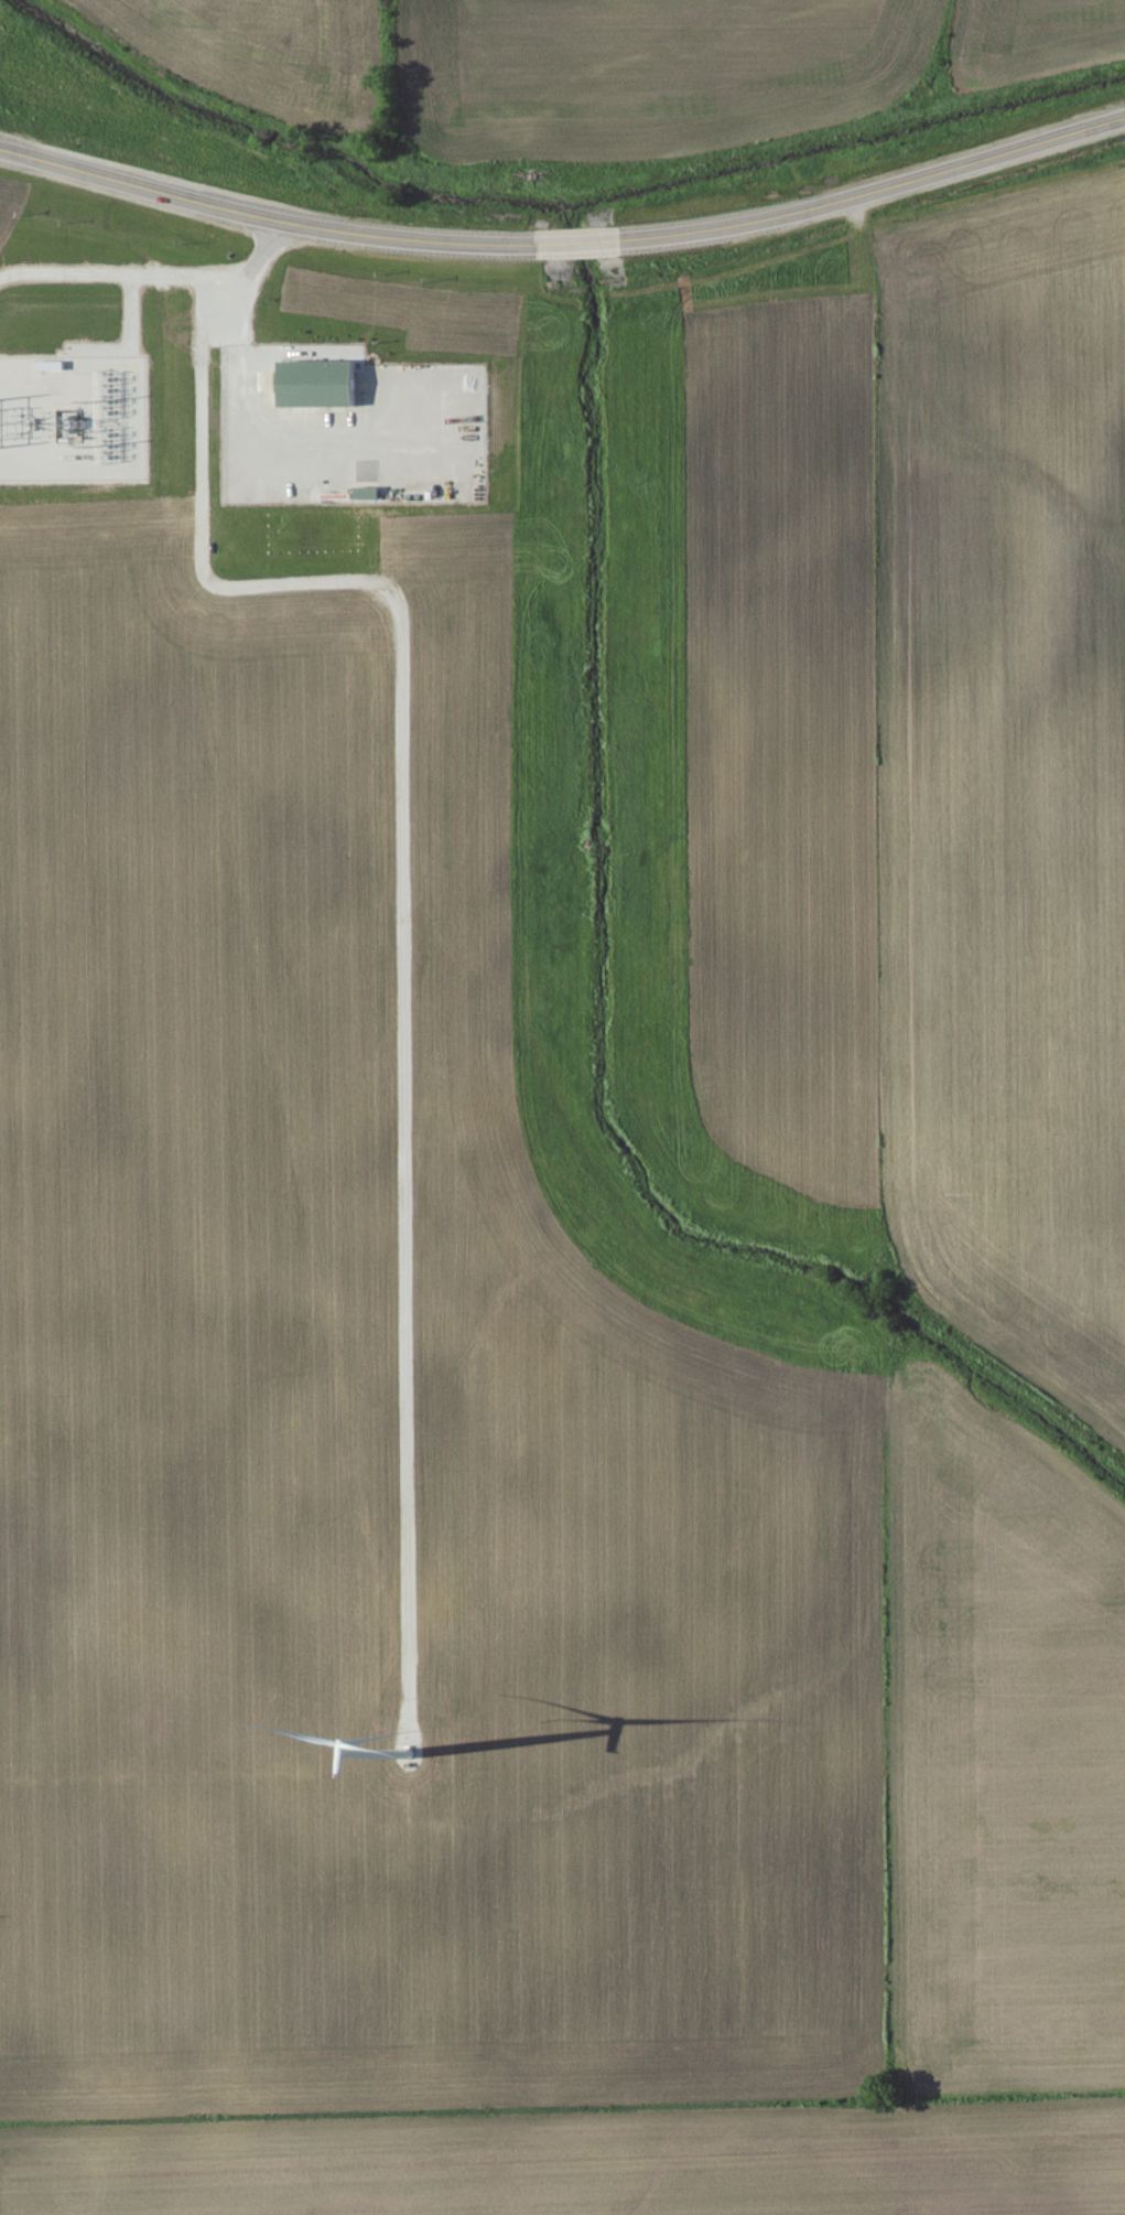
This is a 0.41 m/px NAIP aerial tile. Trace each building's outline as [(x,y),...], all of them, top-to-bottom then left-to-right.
[(361,363),(286,363),(286,409),(361,410),(361,363)]
